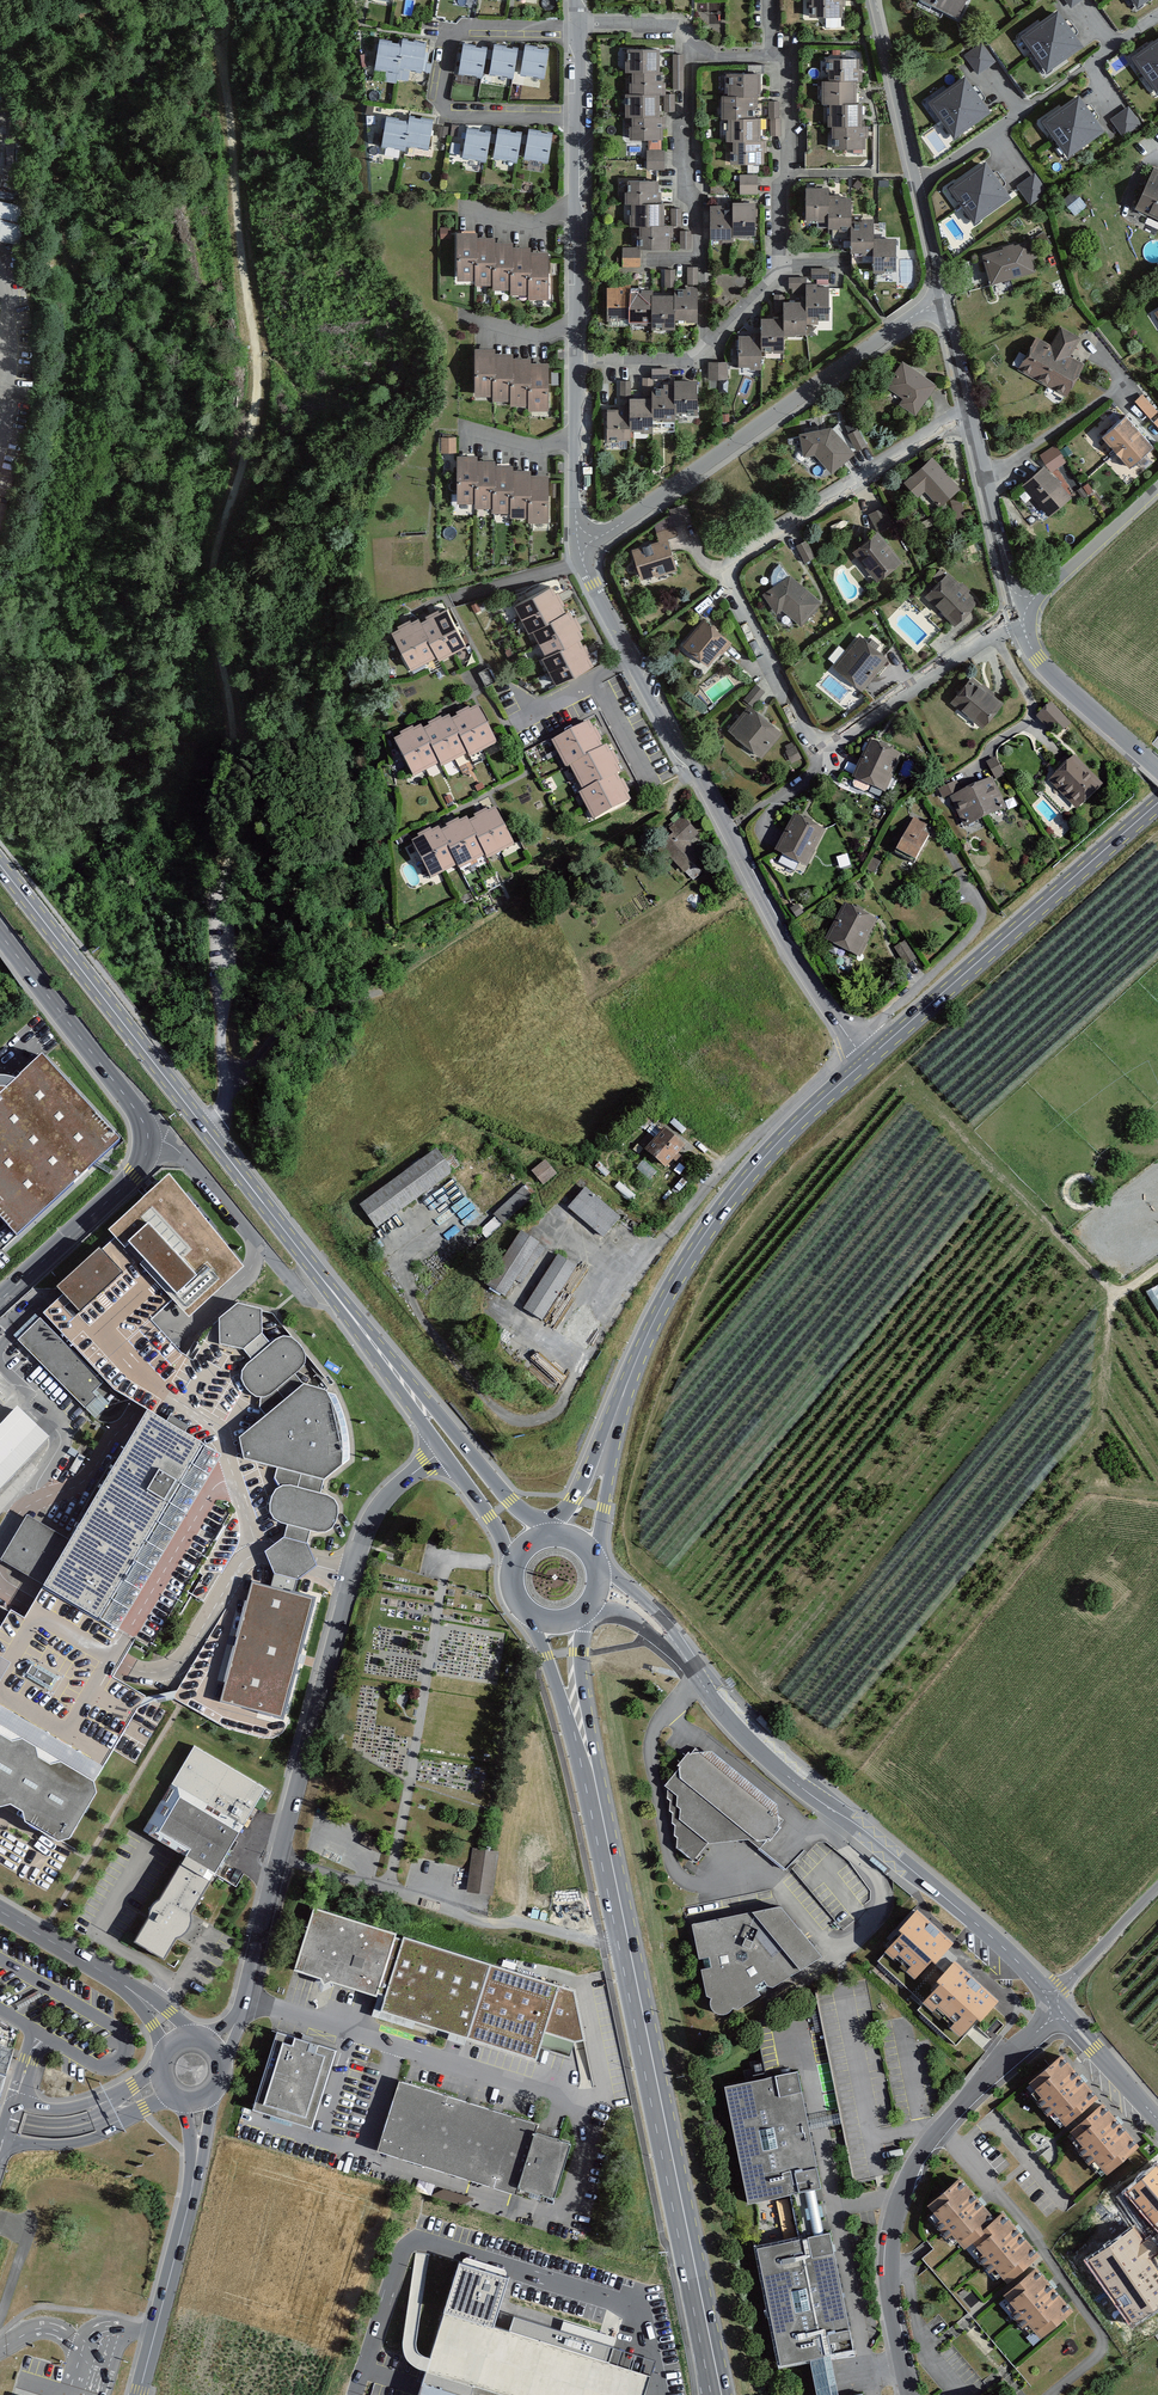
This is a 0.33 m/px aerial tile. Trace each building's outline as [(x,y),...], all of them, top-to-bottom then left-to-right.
[(814,14),(841,14),(841,3),(845,3),(845,0),(814,0),(814,14)] [(958,12),(964,0),(935,0),(958,12)] [(1059,8),(1022,34),(1048,71),(1085,45),(1059,8)] [(1129,53),(1154,90),(1157,88),(1157,34),(1129,53)] [(399,42),(382,39),(377,61),(394,64),(395,62),(417,66),(422,39),(400,35),(399,42)] [(976,72),(996,60),(984,41),(964,53),(976,72)] [(483,47),(462,43),(457,68),(478,72),(483,47)] [(514,48),(493,44),(489,69),(510,72),(514,48)] [(545,49),(525,45),(520,71),(541,75),(545,49)] [(657,48),(627,48),(628,61),(626,61),(626,68),(631,68),(631,82),(629,82),(629,93),(626,93),(626,113),(630,113),(630,136),(661,136),(661,126),(663,126),(663,116),(656,116),(656,91),(661,91),(661,71),(657,71),(657,48)] [(859,57),(828,57),(828,67),(830,67),(830,78),(824,78),(824,98),(830,98),(830,122),(834,122),(834,145),(864,145),(864,134),(867,134),(867,125),(861,125),(861,103),(854,103),(854,77),(859,77),(859,57)] [(963,71),(924,98),(952,138),(991,111),(963,71)] [(759,72),(728,72),(729,94),(723,94),(723,113),(728,113),(728,137),(735,137),(735,150),(732,150),(732,161),(761,160),(761,150),(756,150),(756,145),(765,145),(765,140),(759,140),(759,118),(755,118),(755,92),(759,92),(759,72)] [(673,94),(665,94),(665,110),(673,110),(673,94)] [(1079,96),(1041,121),(1066,158),(1104,133),(1079,96)] [(779,101),(772,101),(772,134),(780,133),(779,101)] [(1111,118),(1125,137),(1142,123),(1128,105),(1111,118)] [(405,122),(387,118),(383,140),(401,144),(402,138),(423,143),(428,121),(406,117),(405,122)] [(486,135),(466,131),(462,154),(482,157),(486,135)] [(518,135),(497,131),(493,155),(514,158),(518,135)] [(549,135),(528,132),(524,156),(545,159),(549,135)] [(663,151),(648,151),(648,168),(663,168),(663,151)] [(983,156),(942,185),(970,224),(1010,195),(983,156)] [(1153,168),(1135,205),(1157,215),(1157,170),(1153,168)] [(1030,204),(1048,193),(1036,172),(1017,183),(1030,204)] [(756,174),(741,174),(740,191),(756,192),(756,174)] [(657,180),(630,180),(630,189),(626,189),(626,200),(630,200),(630,222),(640,222),(640,246),(667,246),(667,234),(670,234),(670,225),(662,225),(662,203),(659,203),(659,191),(657,191),(657,180)] [(828,187),(807,187),(807,216),(830,216),(830,224),(840,224),(840,221),(849,221),(849,225),(852,225),(852,247),(863,247),(863,250),(874,250),(874,267),(884,267),(884,263),(893,263),(893,268),(896,268),(896,238),(873,238),(873,218),(863,218),(863,222),(850,222),(850,198),(835,198),(835,195),(828,195),(828,187)] [(8,242),(17,205),(0,200),(0,240),(8,242)] [(1078,200),(1069,207),(1075,213),(1083,206),(1078,200)] [(723,206),(711,206),(710,234),(723,235),(723,238),(731,238),(731,233),(741,234),(741,231),(753,231),(754,202),(733,202),(733,209),(723,209),(723,206)] [(690,231),(682,231),(682,246),(690,246),(690,231)] [(474,233),(455,233),(455,275),(474,275),(474,280),(491,280),(491,285),(509,285),(509,290),(527,290),(527,296),(546,296),(546,253),(527,253),(528,247),(508,247),(508,243),(491,243),(491,238),(474,237),(474,233)] [(1029,242),(983,255),(990,282),(1032,271),(1028,257),(1033,256),(1029,242)] [(639,248),(623,248),(623,265),(638,265),(639,248)] [(698,267),(689,267),(688,283),(697,283),(698,267)] [(674,270),(665,270),(665,285),(674,285),(674,270)] [(628,285),(607,285),(607,318),(616,318),(616,314),(630,314),(630,319),(649,319),(649,321),(663,321),(663,326),(672,326),(672,316),(686,316),(686,319),(696,319),(696,286),(686,286),(686,289),(675,289),(675,295),(650,295),(650,289),(640,289),(640,293),(628,293),(628,285)] [(753,336),(740,336),(740,363),(752,363),(751,367),(760,367),(760,346),(773,346),(773,349),(782,349),(782,332),(794,332),(794,330),(805,330),(805,314),(816,314),(816,318),(829,318),(829,287),(816,287),(816,285),(808,285),(808,302),(785,302),(785,318),(762,318),(762,326),(753,326),(753,336)] [(783,295),(775,295),(775,310),(783,310),(783,295)] [(1035,338),(1018,368),(1064,394),(1081,364),(1068,357),(1079,338),(1061,328),(1050,347),(1035,338)] [(488,348),(471,348),(472,391),(491,391),(491,395),(507,395),(507,401),(526,401),(526,406),(544,406),(544,363),(526,363),(526,358),(507,358),(507,353),(488,353),(488,348)] [(727,362),(710,363),(711,378),(728,377),(727,362)] [(935,384),(903,362),(887,384),(906,397),(902,403),(915,412),(935,384)] [(669,369),(653,369),(653,377),(669,377),(669,369)] [(696,380),(675,380),(675,385),(664,384),(664,388),(652,388),(652,399),(630,399),(630,405),(624,405),(624,414),(616,414),(616,410),(606,410),(606,438),(608,438),(608,433),(617,433),(617,437),(627,437),(627,427),(635,427),(635,430),(650,430),(650,414),(663,414),(663,418),(673,418),(673,409),(685,409),(685,405),(696,405),(696,380)] [(630,381),(622,381),(621,396),(630,397),(630,381)] [(1136,400),(1151,417),(1157,411),(1157,410),(1143,393),(1136,400)] [(1123,417),(1104,435),(1128,463),(1148,445),(1123,417)] [(833,427),(800,433),(804,455),(816,453),(832,472),(855,452),(833,427)] [(858,429),(850,433),(858,449),(866,445),(858,429)] [(450,437),(437,437),(438,451),(451,450),(450,437)] [(470,456),(454,456),(453,500),(472,500),(472,505),(491,505),(491,509),(509,510),(509,513),(527,514),(527,519),(543,519),(544,476),(525,475),(525,470),(506,470),(506,466),(488,466),(488,461),(470,461),(470,456)] [(932,458),(907,481),(919,494),(926,488),(940,504),(959,487),(932,458)] [(1043,467),(1023,484),(1048,514),(1068,497),(1043,467)] [(686,505),(670,510),(675,526),(691,522),(686,505)] [(884,508),(872,515),(880,531),(893,524),(884,508)] [(900,562),(879,534),(856,551),(877,579),(900,562)] [(665,540),(632,550),(641,577),(655,572),(656,576),(675,570),(665,540)] [(807,542),(799,546),(805,560),(813,556),(807,542)] [(789,578),(765,595),(777,611),(782,608),(802,624),(820,603),(789,578)] [(946,578),(928,597),(954,622),(973,603),(946,578)] [(547,588),(512,607),(525,631),(529,629),(544,656),(539,659),(553,683),(588,664),(574,639),(579,637),(566,612),(562,614),(547,588)] [(413,622),(388,635),(405,667),(429,654),(431,658),(458,644),(441,612),(415,626),(413,622)] [(727,642),(702,622),(683,646),(706,664),(717,650),(719,652),(727,642)] [(858,633),(832,666),(862,689),(888,656),(858,633)] [(970,674),(951,698),(983,723),(1002,700),(970,674)] [(749,703),(728,728),(761,756),(782,731),(752,705),(766,689),(757,680),(742,697),(749,703)] [(388,739),(410,775),(435,761),(439,767),(465,752),(467,757),(494,742),(473,706),(449,720),(446,714),(420,729),(416,723),(388,739)] [(589,720),(549,741),(563,767),(567,764),(581,790),(576,792),(591,819),(629,798),(615,772),(620,769),(606,744),(602,746),(589,720)] [(868,739),(853,777),(885,790),(901,752),(868,739)] [(1076,752),(1049,777),(1076,805),(1102,780),(1076,752)] [(938,787),(942,797),(952,793),(964,821),(1003,804),(991,777),(1002,772),(994,755),(982,760),(988,774),(961,786),(958,778),(938,787)] [(435,825),(407,840),(428,878),(451,865),(454,870),(483,855),(485,858),(512,843),(492,807),(467,820),(464,815),(437,830),(435,825)] [(792,812),(773,849),(806,866),(825,828),(792,812)] [(655,844),(684,874),(699,859),(690,849),(690,841),(701,830),(685,814),(655,844)] [(914,814),(893,850),(912,862),(929,833),(923,830),(927,822),(914,814)] [(845,902),(827,937),(859,954),(877,918),(845,902)] [(905,940),(895,946),(907,963),(917,956),(905,940)] [(42,1053),(0,1093),(0,1211),(17,1230),(119,1135),(42,1053)] [(688,1148),(666,1130),(649,1152),(670,1169),(688,1148)] [(440,1152),(363,1208),(380,1230),(457,1175),(440,1152)] [(532,1170),(544,1184),(558,1173),(546,1159),(532,1170)] [(108,1232),(190,1316),(245,1266),(171,1174),(108,1232)] [(524,1188),(494,1212),(501,1221),(531,1197),(524,1188)] [(625,1219),(587,1190),(571,1212),(608,1241),(625,1219)] [(493,1286),(513,1299),(546,1247),(526,1234),(493,1286)] [(100,1246),(56,1286),(63,1293),(81,1311),(123,1271),(100,1246)] [(581,1269),(559,1256),(528,1311),(550,1323),(581,1269)] [(1149,1289),(1157,1304),(1157,1284),(1149,1289)] [(185,1365),(155,1414),(112,1487),(78,1543),(29,1516),(4,1562),(49,1589),(30,1621),(14,1611),(0,1639),(0,1805),(9,1811),(20,1809),(34,1814),(35,1826),(67,1846),(82,1843),(106,1797),(102,1787),(141,1711),(164,1701),(177,1699),(178,1699),(214,1722),(231,1729),(252,1735),(273,1740),(285,1732),(288,1722),(288,1706),(283,1699),(271,1694),(273,1683),(294,1667),(284,1644),(286,1633),(295,1635),(306,1633),(311,1626),(313,1619),(315,1608),(311,1601),(297,1595),(299,1581),(320,1568),(310,1544),(313,1534),(322,1535),(330,1534),(336,1529),(340,1522),(341,1516),(341,1508),(337,1500),(332,1498),(323,1495),(326,1482),(331,1484),(349,1469),(349,1447),(347,1425),(341,1408),(335,1396),(307,1388),(301,1378),(306,1373),(310,1366),(311,1361),(309,1353),(304,1347),(300,1343),(296,1341),(289,1340),(284,1342),(278,1346),(274,1349),(268,1339),(267,1313),(243,1307),(225,1322),(201,1346),(185,1365)] [(44,1319),(20,1342),(88,1410),(111,1387),(44,1319)] [(53,1441),(17,1406),(0,1424),(0,1495),(53,1441)] [(164,1960),(175,1939),(182,1938),(189,1932),(191,1921),(191,1914),(214,1876),(266,1789),(196,1746),(144,1832),(187,1857),(135,1941),(164,1960)] [(777,1806),(712,1752),(690,1755),(688,1754),(678,1765),(680,1767),(665,1786),(668,1789),(668,1798),(670,1801),(670,1811),(673,1814),(672,1824),(675,1826),(674,1836),(678,1838),(677,1849),(694,1863),(698,1862),(695,1858),(708,1845),(748,1841),(760,1849),(767,1839),(770,1841),(780,1829),(778,1827),(779,1825),(777,1806)] [(365,1834),(360,1844),(378,1853),(383,1843),(365,1834)] [(499,1852),(473,1848),(466,1893),(493,1897),(499,1852)] [(780,1908),(692,1926),(699,1960),(709,1958),(712,1969),(701,1971),(706,1997),(710,2000),(710,2004),(711,2009),(714,2013),(719,2016),(725,2016),(730,2013),(732,2009),(737,2011),(822,1958),(780,1908)] [(574,1993),(313,1910),(295,1972),(377,1998),(378,1994),(386,1997),(381,2013),(537,2062),(545,2033),(574,2044),(584,2041),(574,1993)] [(954,1945),(917,1911),(897,1933),(901,1936),(885,1954),(915,1982),(931,1964),(934,1967),(954,1945)] [(1000,2003),(955,1962),(935,1984),(939,1988),(923,2005),(960,2040),(977,2022),(980,2025),(1000,2003)] [(336,2051),(277,2033),(253,2112),(311,2131),(336,2051)] [(1061,2057),(1028,2084),(1035,2093),(1032,2096),(1050,2118),(1054,2115),(1065,2128),(1098,2101),(1061,2057)] [(799,2071),(725,2086),(750,2205),(823,2190),(799,2071)] [(537,2126),(400,2082),(377,2153),(516,2197),(518,2190),(554,2201),(571,2145),(535,2134),(537,2126)] [(1102,2105),(1069,2134),(1076,2142),(1072,2145),(1097,2174),(1101,2170),(1107,2177),(1140,2148),(1102,2105)] [(1156,2167),(1125,2192),(1157,2231),(1157,2169),(1156,2167)] [(960,2174),(927,2202),(939,2216),(934,2221),(947,2235),(952,2230),(963,2244),(971,2237),(984,2226),(988,2222),(996,2215),(960,2174)] [(984,2226),(971,2237),(977,2244),(973,2247),(998,2275),(1001,2272),(1008,2279),(1039,2251),(1002,2209),(996,2215),(988,2222),(984,2226)] [(1090,2255),(1133,2318),(1157,2302),(1157,2266),(1150,2254),(1157,2248),(1157,2244),(1150,2233),(1143,2238),(1134,2225),(1090,2255)] [(761,2252),(787,2369),(859,2353),(833,2237),(761,2252)] [(460,2263),(421,2394),(643,2394),(650,2377),(606,2363),(613,2348),(500,2310),(510,2278),(460,2263)] [(1073,2307),(1036,2264),(1004,2291),(1011,2299),(1006,2303),(1030,2331),(1034,2327),(1041,2335),(1073,2307)]
